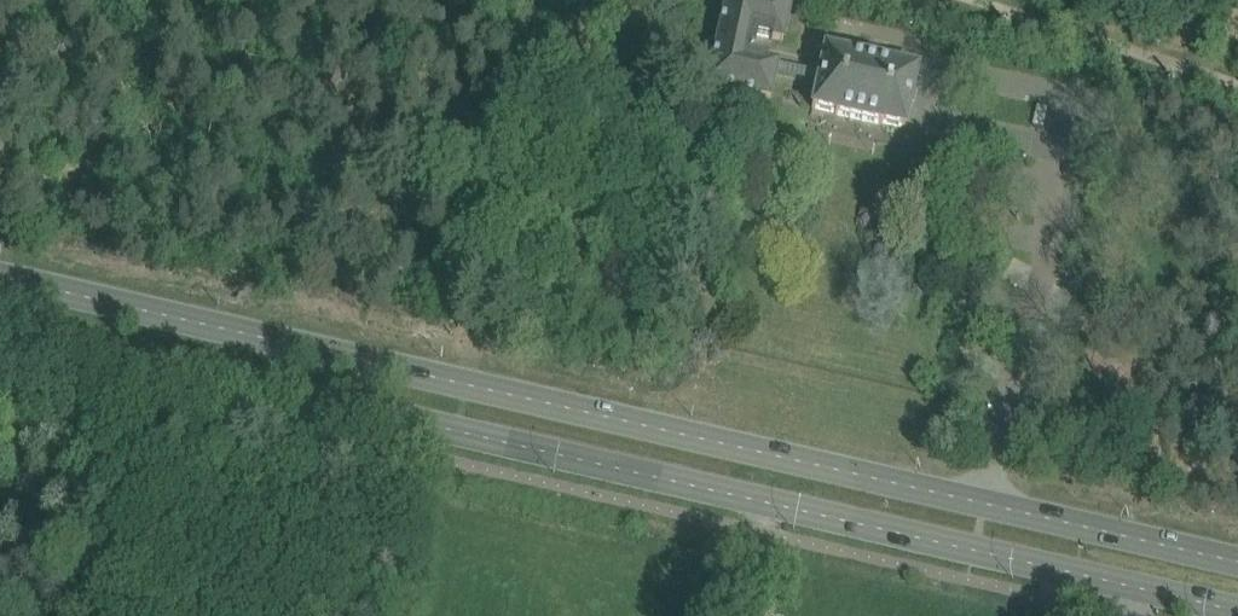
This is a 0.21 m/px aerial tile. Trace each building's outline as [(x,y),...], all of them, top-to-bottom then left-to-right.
[(707,85),(770,99),(775,75),(817,84),(812,108),(904,128),(917,70),(876,61),(878,51),(867,48),(865,58),(825,49),(819,74),(777,64),(778,63),(750,57),(755,35),(782,41),(790,5),(765,0),(726,0),(707,85)] [(1103,198),(1094,196),(1092,205),(1101,207),(1103,198)]
